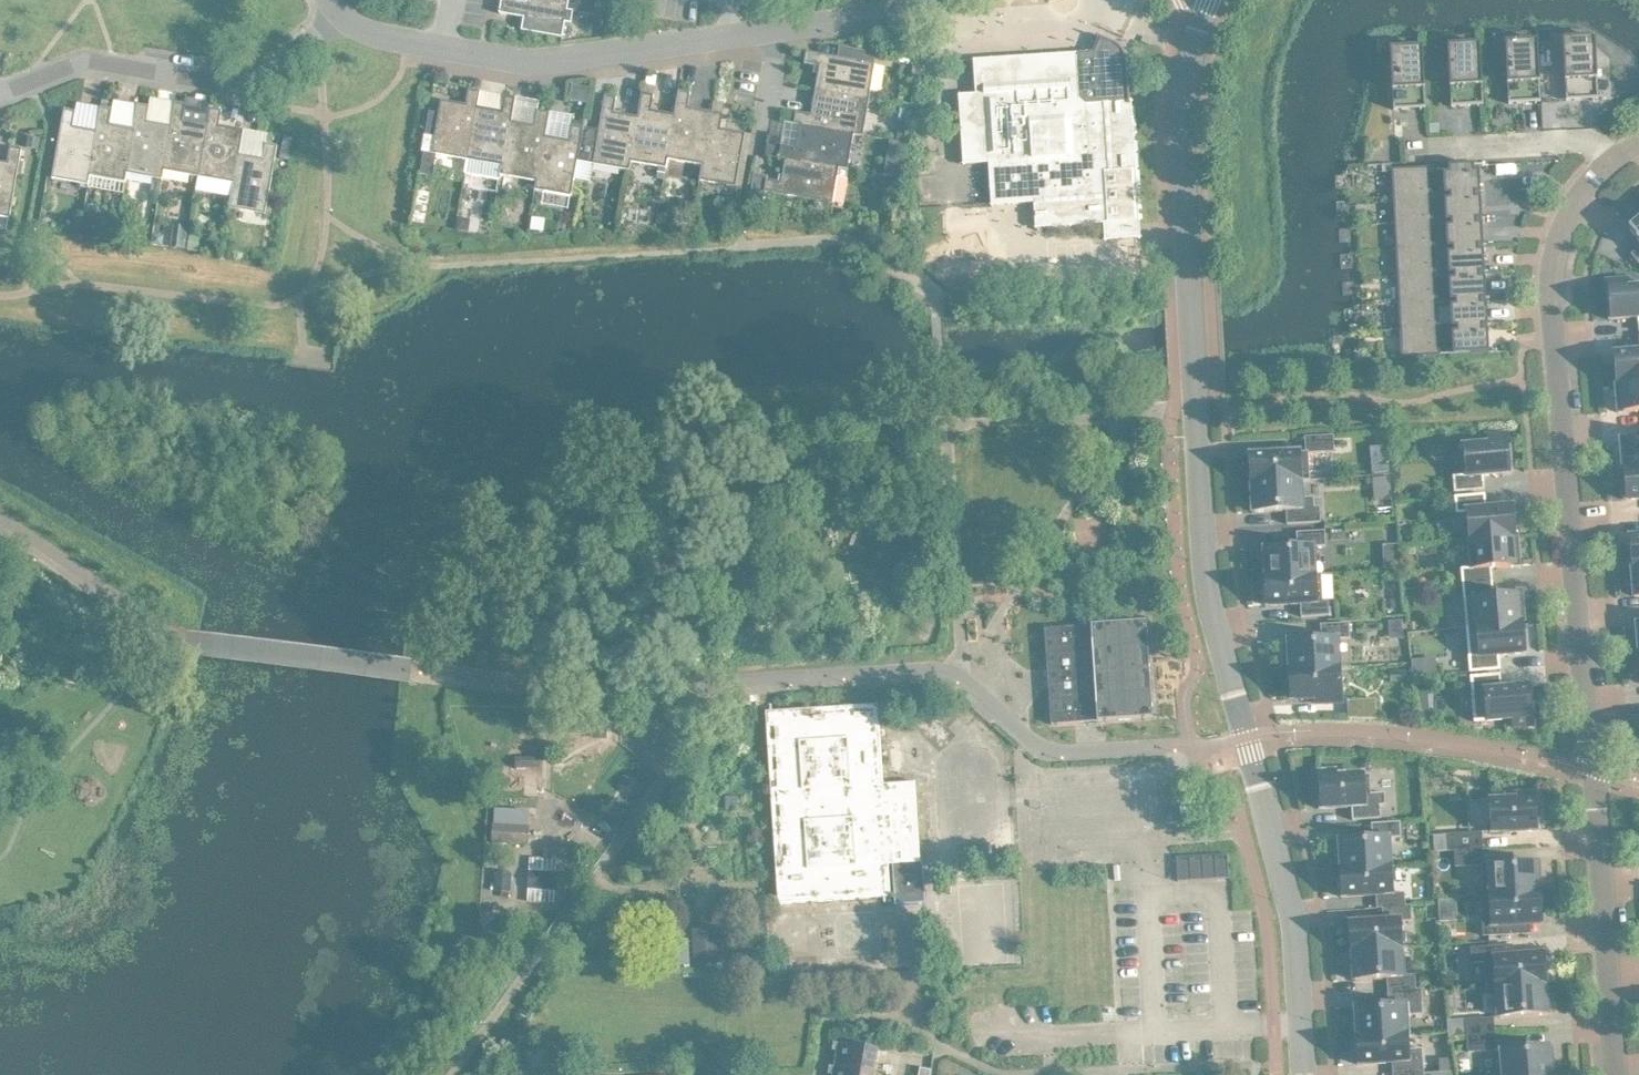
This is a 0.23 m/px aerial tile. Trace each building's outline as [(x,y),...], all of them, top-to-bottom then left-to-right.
[(503,9),(504,9),(528,13),(526,26),(567,33),(567,32),(566,32),(569,17),(574,18),(574,19),(575,20),(577,7),(571,5),(571,6),(536,0),(505,0),(503,9)] [(1097,49),(1081,50),(1081,49),(977,56),(980,90),(963,91),(967,161),(994,159),(996,202),(1039,199),(1040,223),(1108,218),(1109,237),(1145,234),(1136,97),(1134,98),(1131,57),(1131,55),(1130,53),(1129,51),(1129,49),(1127,47),(1126,46),(1123,43),(1122,41),(1118,39),(1100,31),(1099,32),(1103,34),(1097,49)] [(1599,33),(1567,35),(1571,97),(1602,95),(1599,33)] [(1545,98),(1542,37),(1510,38),(1513,100),(1545,98)] [(1487,102),(1484,40),(1452,41),(1456,103),(1487,102)] [(1430,105),(1426,43),(1395,44),(1398,106),(1430,105)] [(819,86),(819,87),(873,96),(874,87),(873,86),(877,61),(879,61),(879,60),(810,48),(808,60),(810,60),(810,59),(825,62),(820,86),(819,86)] [(649,70),(647,80),(659,83),(661,72),(649,70)] [(575,80),(573,96),(591,99),(593,84),(575,80)] [(647,80),(646,89),(658,91),(659,83),(647,80)] [(471,156),(472,156),(481,103),(482,104),(484,87),(472,85),(472,87),(473,87),(470,102),(446,97),(446,96),(445,96),(442,109),(438,133),(435,149),(441,150),(445,151),(446,150),(471,154),(471,156)] [(696,160),(706,161),(707,162),(716,108),(691,104),(694,90),(695,88),(683,86),(678,111),(679,111),(672,154),(673,154),(696,158),(696,160)] [(798,120),(805,121),(858,130),(858,131),(867,132),(867,130),(865,130),(870,104),(871,105),(873,96),(819,87),(820,88),(816,112),(801,109),(800,108),(798,120)] [(874,87),(873,96),(883,97),(885,88),(874,87)] [(671,164),(673,154),(672,154),(679,111),(678,111),(654,107),(657,92),(658,91),(646,89),(641,114),(643,114),(635,156),(636,156),(661,161),(661,162),(662,163),(671,164)] [(481,156),(506,160),(507,161),(515,118),(520,94),(508,91),(507,93),(508,93),(506,108),(482,104),(481,103),(472,156),(481,157),(481,156)] [(634,167),(636,156),(635,156),(643,114),(641,114),(617,109),(620,95),(621,93),(609,91),(597,160),(598,160),(599,159),(624,163),(624,165),(634,167)] [(193,171),(203,173),(212,120),(211,120),(187,116),(190,101),(191,100),(179,98),(174,123),(175,123),(168,165),(169,165),(193,170),(193,171)] [(718,98),(716,108),(726,109),(728,100),(718,98)] [(167,176),(169,165),(168,165),(175,123),(174,123),(150,118),(153,104),(154,104),(154,103),(142,101),(137,125),(138,125),(131,168),(157,172),(157,174),(158,174),(167,176)] [(130,178),(131,168),(138,125),(137,125),(113,121),(116,106),(117,106),(117,105),(105,103),(100,128),(101,128),(94,170),(120,175),(120,176),(130,178)] [(230,178),(237,179),(238,179),(243,152),(244,152),(248,127),(222,122),(225,107),(226,108),(226,106),(214,104),(211,120),(212,120),(203,173),(204,172),(229,176),(228,177),(230,178)] [(93,180),(94,170),(101,128),(100,128),(76,124),(79,109),(80,109),(80,108),(68,106),(56,174),(57,174),(57,173),(83,177),(83,179),(93,180)] [(515,171),(540,176),(541,176),(549,133),(549,134),(554,109),(542,106),(541,108),(542,108),(540,123),(515,118),(507,161),(506,160),(504,171),(515,173),(515,171)] [(434,108),(430,132),(438,133),(442,109),(434,108)] [(707,162),(706,161),(703,177),(705,177),(705,175),(731,180),(730,182),(740,183),(750,130),(748,129),(748,130),(723,126),(726,111),(727,111),(727,110),(726,109),(716,108),(707,162)] [(904,117),(901,137),(909,138),(913,119),(904,117)] [(541,176),(540,176),(538,186),(548,188),(549,186),(574,190),(574,192),(575,192),(588,124),(575,121),(575,123),(576,123),(574,138),(549,134),(549,133),(541,176)] [(770,152),(790,155),(791,155),(843,164),(852,166),(852,164),(850,164),(855,139),(856,139),(858,131),(858,130),(805,121),(801,147),(786,144),(788,132),(774,130),(770,152)] [(1443,121),(1434,121),(1434,129),(1443,129),(1443,121)] [(32,131),(30,142),(43,145),(45,134),(32,131)] [(288,132),(284,154),(293,156),(297,134),(288,132)] [(894,137),(888,172),(903,175),(909,140),(894,137)] [(238,179),(237,179),(236,188),(233,204),(243,206),(243,204),(268,209),(268,210),(270,210),(282,142),(269,140),(268,141),(270,141),(267,156),(244,152),(243,152),(238,179)] [(0,157),(0,210),(13,212),(12,213),(14,214),(26,145),(14,143),(14,144),(15,144),(12,159),(0,157)] [(428,148),(424,170),(437,173),(441,150),(435,149),(428,148)] [(791,155),(790,155),(786,180),(771,178),(773,172),(771,171),(771,173),(758,171),(753,197),(766,199),(768,188),(837,200),(837,198),(836,198),(840,172),(841,173),(843,164),(791,155)] [(1486,161),(1396,166),(1397,192),(1394,192),(1394,193),(1488,188),(1488,187),(1484,188),(1483,163),(1486,163),(1486,161)] [(662,163),(660,174),(669,175),(671,164),(662,163)] [(1394,194),(1397,194),(1399,219),(1395,219),(1395,220),(1489,215),(1489,214),(1486,214),(1484,189),(1488,189),(1488,188),(1394,193),(1394,194)] [(1395,220),(1395,221),(1399,221),(1400,245),(1397,246),(1397,247),(1491,241),(1491,240),(1487,241),(1486,216),(1489,216),(1489,215),(1395,220)] [(159,230),(157,239),(167,240),(168,236),(163,230),(159,230)] [(1397,247),(1400,247),(1402,272),(1398,272),(1398,273),(1492,268),(1492,267),(1489,267),(1487,243),(1491,242),(1491,241),(1397,247)] [(1624,260),(1638,266),(1638,247),(1624,260)] [(1398,274),(1402,274),(1403,298),(1400,299),(1400,300),(1494,295),(1493,294),(1490,294),(1489,269),(1492,269),(1492,268),(1398,273),(1398,274)] [(1631,276),(1612,277),(1615,316),(1638,314),(1638,283),(1632,284),(1631,276)] [(1400,301),(1403,300),(1405,325),(1401,325),(1401,326),(1495,321),(1495,320),(1491,320),(1490,296),(1494,295),(1400,300),(1400,301)] [(1493,349),(1492,322),(1495,322),(1495,321),(1401,326),(1401,327),(1405,327),(1406,354),(1444,352),(1474,350),(1493,349)] [(1620,379),(1638,378),(1638,348),(1618,349),(1620,379)] [(1620,379),(1623,409),(1638,408),(1638,378),(1620,379)] [(1491,432),(1492,440),(1467,442),(1470,472),(1458,473),(1459,488),(1488,486),(1487,472),(1515,469),(1511,431),(1491,432)] [(1254,480),(1257,480),(1303,477),(1314,476),(1313,449),(1338,448),(1337,432),(1309,434),(1310,448),(1280,450),(1280,449),(1279,449),(1279,450),(1275,450),(1275,449),(1274,449),(1274,450),(1253,451),(1254,480)] [(1628,467),(1638,466),(1638,436),(1625,437),(1628,467)] [(1392,442),(1374,443),(1376,470),(1394,468),(1392,442)] [(1628,467),(1630,497),(1638,496),(1638,466),(1628,467)] [(1254,480),(1256,509),(1279,508),(1280,508),(1285,507),(1285,508),(1286,508),(1286,507),(1290,507),(1291,520),(1325,519),(1324,504),(1318,504),(1318,494),(1304,495),(1303,477),(1257,480),(1254,480)] [(1470,508),(1473,537),(1520,532),(1517,503),(1490,505),(1488,491),(1460,494),(1461,509),(1470,508)] [(1269,573),(1271,573),(1318,571),(1316,543),(1329,542),(1329,527),(1301,529),(1302,542),(1267,544),(1268,558),(1269,573)] [(1466,566),(1467,581),(1496,578),(1495,565),(1523,562),(1520,532),(1473,537),(1473,538),(1476,565),(1466,566)] [(1269,573),(1270,602),(1305,600),(1306,613),(1333,612),(1332,597),(1327,597),(1326,570),(1318,571),(1271,573),(1269,573)] [(1467,581),(1471,624),(1527,619),(1525,590),(1497,592),(1496,578),(1467,581)] [(1407,616),(1393,617),(1394,625),(1407,625),(1407,616)] [(1049,625),(1053,685),(1055,721),(1157,714),(1150,618),(1049,625)] [(1295,662),(1295,665),(1342,662),(1340,635),(1353,634),(1353,619),(1325,621),(1326,634),(1294,636),(1295,650),(1292,650),(1293,662),(1295,662)] [(1527,619),(1471,624),(1475,668),(1503,666),(1502,652),(1530,649),(1527,619)] [(1427,656),(1416,656),(1417,674),(1428,673),(1427,656)] [(1342,662),(1295,665),(1293,665),(1294,694),(1327,692),(1328,699),(1346,698),(1344,662),(1342,663),(1342,662)] [(1505,685),(1504,671),(1475,673),(1479,718),(1516,715),(1516,723),(1536,721),(1533,682),(1505,685)] [(944,682),(881,686),(882,704),(857,706),(861,772),(887,770),(888,801),(876,802),(878,835),(753,843),(755,884),(756,884),(772,883),(773,899),(796,898),(799,937),(957,927),(955,888),(964,888),(962,863),(1009,860),(1007,827),(991,828),(990,812),(993,812),(992,794),(976,795),(974,762),(964,763),(960,695),(958,692),(956,689),(955,687),(954,686),(953,685),(951,684),(948,683),(944,682)] [(1437,687),(1424,688),(1425,715),(1438,714),(1437,687)] [(1353,715),(1381,716),(1379,696),(1352,697),(1353,715)] [(1374,771),(1341,773),(1340,766),(1322,768),(1322,778),(1320,779),(1321,805),(1356,803),(1357,816),(1384,815),(1384,801),(1389,801),(1388,789),(1375,790),(1374,771)] [(1494,798),(1495,829),(1541,827),(1541,814),(1544,814),(1543,800),(1540,800),(1540,789),(1521,790),(1522,797),(1494,798)] [(1344,865),(1347,865),(1393,862),(1391,834),(1404,833),(1403,818),(1376,820),(1376,833),(1371,834),(1371,833),(1370,834),(1365,834),(1364,834),(1342,836),(1344,865)] [(495,820),(495,838),(531,838),(531,821),(495,820)] [(1453,847),(1459,847),(1459,846),(1486,845),(1486,829),(1452,831),(1453,847)] [(1452,831),(1438,832),(1439,848),(1453,847),(1452,831)] [(1459,846),(1459,847),(1460,862),(1486,861),(1487,861),(1486,845),(1459,846)] [(1232,850),(1219,851),(1221,874),(1234,873),(1232,850)] [(1219,851),(1207,852),(1208,875),(1221,874),(1219,851)] [(1207,852),(1194,853),(1196,876),(1208,875),(1207,852)] [(1196,876),(1194,853),(1181,854),(1183,877),(1196,876)] [(1486,861),(1487,889),(1487,890),(1542,887),(1541,884),(1544,884),(1544,871),(1541,871),(1540,858),(1487,861),(1486,861)] [(1381,905),(1387,904),(1409,903),(1409,902),(1408,889),(1397,890),(1396,862),(1393,862),(1347,865),(1344,865),(1346,894),(1367,892),(1367,893),(1367,892),(1372,892),(1373,892),(1380,891),(1381,905)] [(1487,890),(1487,889),(1485,889),(1487,932),(1515,931),(1514,917),(1546,916),(1544,887),(1542,887),(1487,890)] [(1355,947),(1406,944),(1405,916),(1415,916),(1414,902),(1409,902),(1409,903),(1387,904),(1387,917),(1353,919),(1355,947)] [(725,959),(724,927),(696,928),(697,961),(725,959)] [(1491,985),(1502,985),(1548,981),(1550,981),(1548,953),(1517,955),(1516,942),(1475,945),(1476,960),(1489,959),(1491,985)] [(1355,948),(1357,977),(1391,975),(1392,988),(1420,986),(1419,971),(1405,972),(1404,945),(1355,948)] [(1502,985),(1504,1014),(1550,1011),(1549,997),(1551,997),(1551,984),(1548,984),(1548,981),(1502,985)] [(1363,1029),(1363,1032),(1409,1029),(1407,1000),(1420,1000),(1420,986),(1392,988),(1393,1001),(1361,1003),(1362,1017),(1359,1017),(1360,1029),(1363,1029)] [(1469,1017),(1471,1033),(1498,1030),(1497,1014),(1469,1017)] [(1396,1059),(1397,1072),(1425,1070),(1424,1057),(1413,1057),(1412,1029),(1409,1029),(1363,1032),(1360,1032),(1362,1061),(1396,1059)] [(1498,1030),(1471,1033),(1472,1049),(1500,1046),(1498,1030)] [(841,1047),(838,1063),(878,1070),(882,1046),(843,1039),(842,1040),(838,1039),(836,1046),(841,1047)] [(1509,1074),(1511,1074),(1555,1071),(1555,1068),(1557,1068),(1556,1055),(1554,1055),(1552,1042),(1506,1046),(1509,1074)] [(836,1074),(877,1074),(878,1070),(838,1063),(833,1062),(832,1070),(837,1071),(836,1074)] [(922,1074),(933,1074),(934,1066),(923,1064),(922,1074)]
